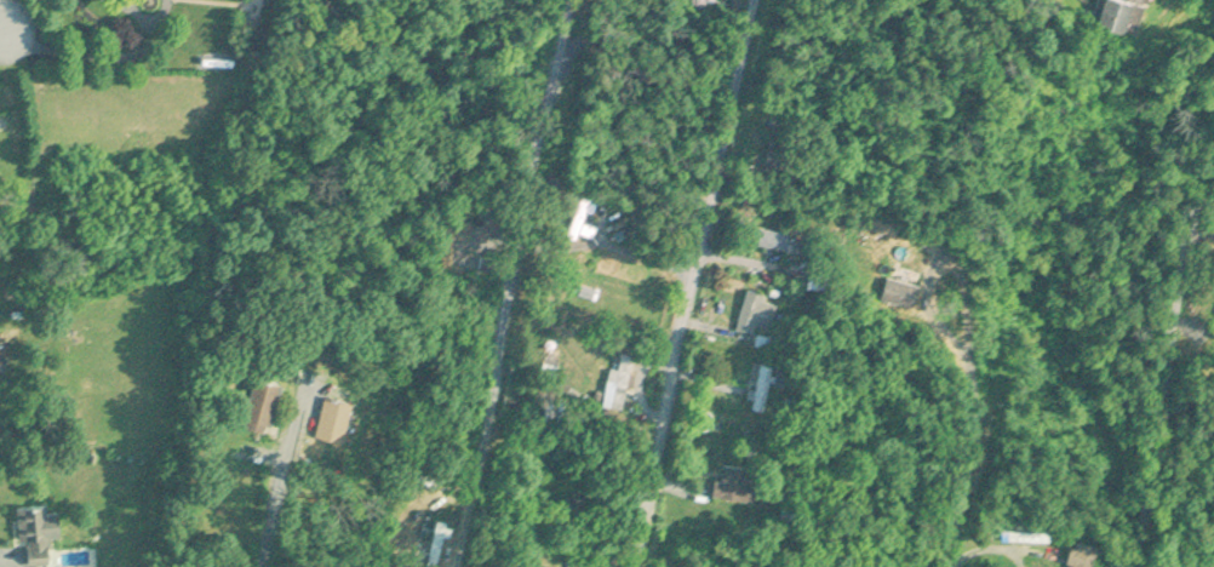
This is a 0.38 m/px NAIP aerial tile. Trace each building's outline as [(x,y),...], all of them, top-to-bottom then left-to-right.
[(1140,31),(1147,1),(1144,0),(1104,0),(1099,23),(1140,31)] [(801,143),(775,136),(767,165),(793,172),(801,143)] [(594,236),(598,228),(584,222),(595,196),(585,193),(568,234),(579,239),(582,231),(594,236)] [(755,242),(809,255),(813,240),(759,227),(755,242)] [(920,284),(928,254),(902,247),(893,277),(920,284)] [(780,296),(749,288),(739,327),(755,331),(756,325),(772,329),(780,296)] [(619,367),(613,366),(606,398),(624,402),(635,354),(622,352),(619,367)] [(769,408),(772,363),(760,362),(757,407),(769,408)] [(272,433),(284,382),(257,376),(245,427),(272,433)] [(354,399),(329,393),(319,437),(345,442),(354,399)] [(758,477),(748,476),(749,465),(720,462),(717,495),(756,499),(758,477)] [(21,505),(23,562),(50,561),(49,536),(61,536),(60,509),(49,509),(49,504),(21,505)] [(448,520),(437,518),(428,565),(439,566),(448,520)] [(1052,541),(1052,531),(1003,530),(1003,540),(1052,541)] [(1102,546),(1079,539),(1071,566),(1096,566),(1102,546)]
